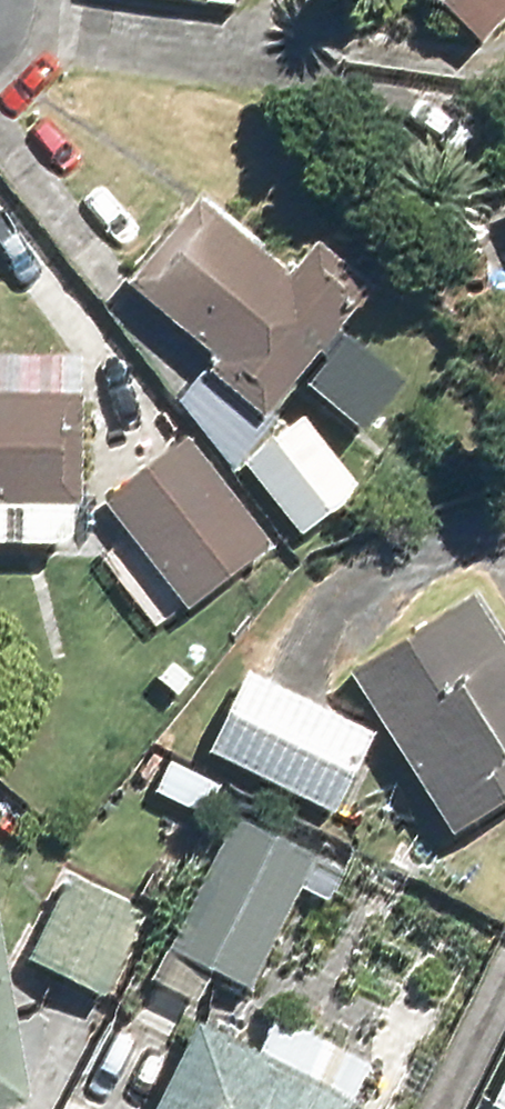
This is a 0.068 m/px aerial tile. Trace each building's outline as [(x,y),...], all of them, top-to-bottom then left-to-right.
[(467,46),(504,8),(504,0),(420,0),(467,46)] [(118,297),(256,417),(365,294),(306,243),(278,275),(198,206),(118,297)] [(71,506),(72,384),(0,383),(0,505),(71,506)] [(297,427),(246,466),(296,529),(347,489),(297,427)] [(183,440),(97,502),(180,615),(265,553),(183,440)] [(345,675),(444,830),(504,791),(504,673),(459,602),(345,675)] [(242,678),(207,749),(323,805),(357,733),(242,678)] [(169,765),(154,799),(203,821),(218,787),(169,765)] [(225,818),(160,950),(247,993),(312,861),(225,818)] [(143,916),(67,878),(26,961),(102,998),(143,916)] [(20,1106),(0,979),(0,1108),(2,1108),(20,1106)] [(191,1027),(151,1108),(350,1108),(352,1105),(191,1027)]
